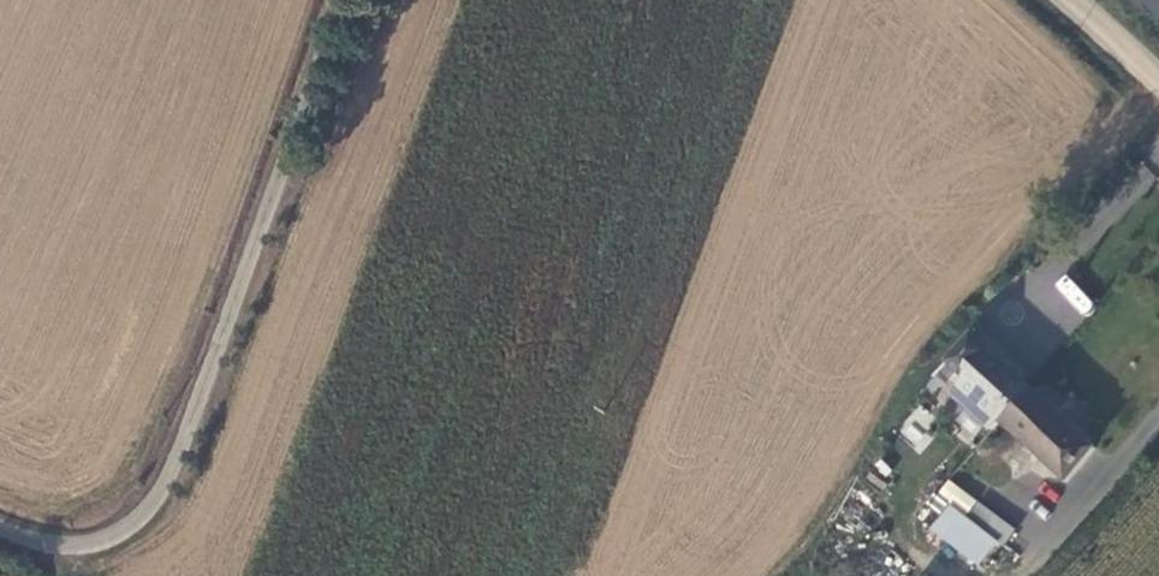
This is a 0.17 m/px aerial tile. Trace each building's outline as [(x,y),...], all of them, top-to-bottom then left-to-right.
[(1065,274),(1052,285),(1082,316),(1094,305),(1065,274)] [(1070,487),(1103,453),(1032,393),(970,342),(934,385),(995,437),(1002,429),(1070,487)] [(897,432),(917,450),(940,425),(919,407),(897,432)] [(943,505),(926,533),(983,568),(1012,522),(945,480),(933,499),(943,505)]
